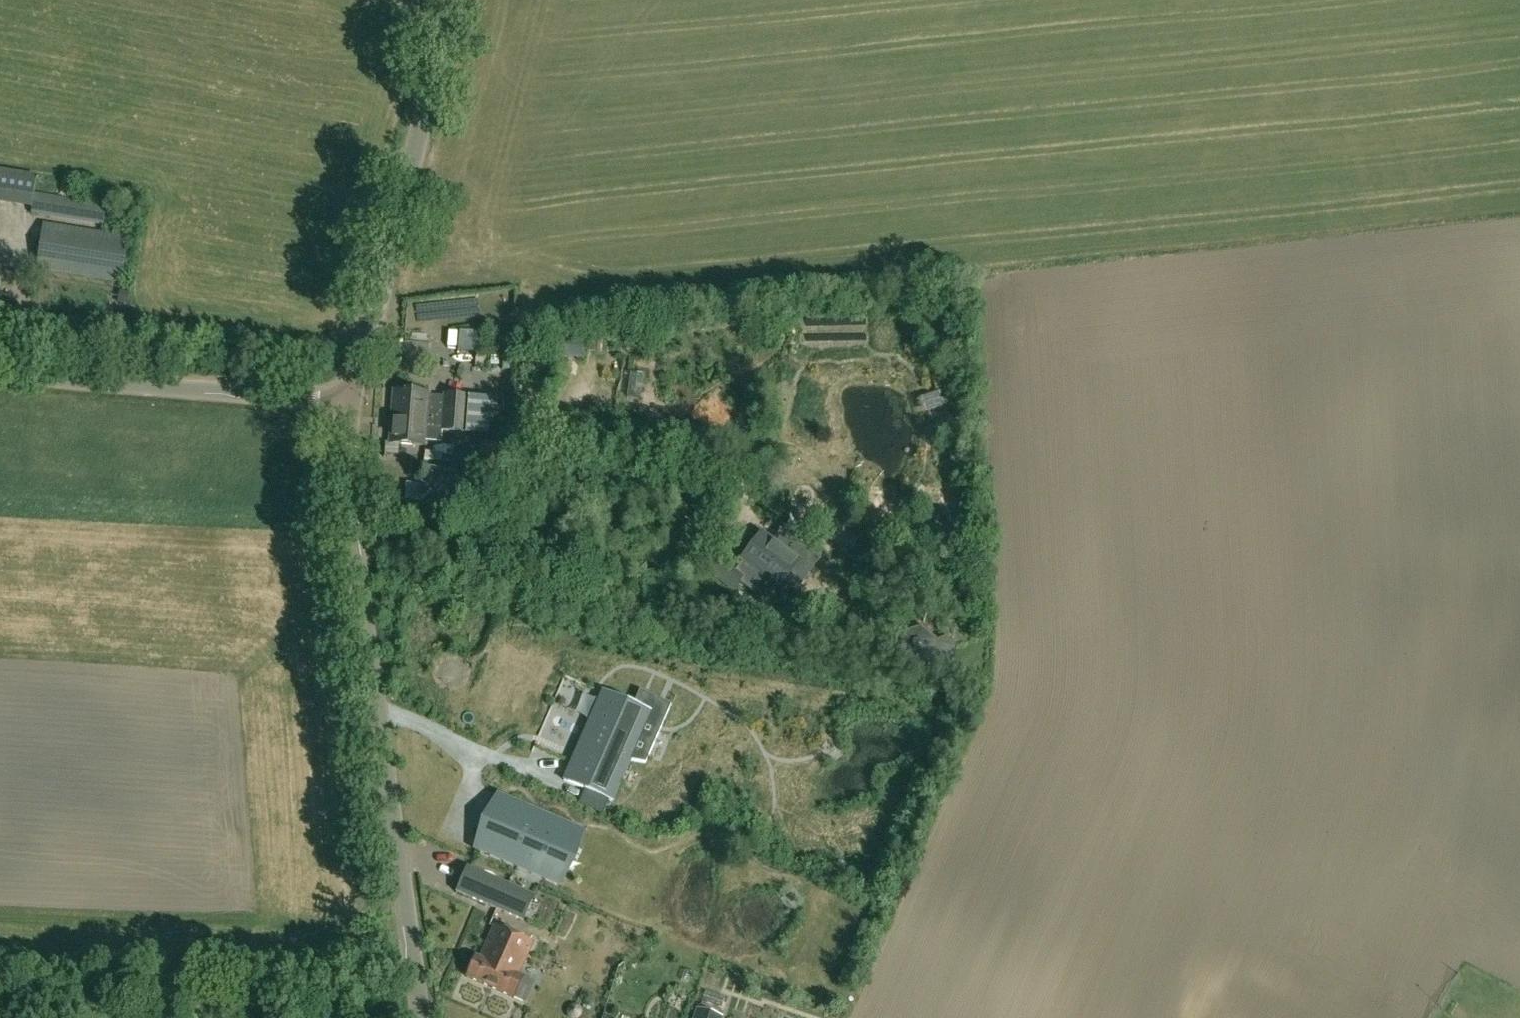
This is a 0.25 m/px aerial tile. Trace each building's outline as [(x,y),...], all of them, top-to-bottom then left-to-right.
[(0,170),(0,203),(33,209),(33,213),(104,225),(107,206),(36,194),(39,177),(0,170)] [(123,283),(130,237),(45,223),(38,269),(123,283)] [(582,337),(568,336),(566,336),(566,341),(565,356),(581,357),(582,337)] [(445,397),(430,396),(430,394),(394,391),(390,443),(426,446),(426,442),(441,443),(442,431),(466,433),(469,398),(445,396),(445,397)] [(424,473),(421,502),(461,506),(474,508),(479,475),(425,468),(424,473)] [(776,547),(762,537),(738,568),(726,559),(715,572),(733,586),(743,573),(774,596),(795,568),(802,573),(813,559),(784,537),(776,547)] [(592,707),(597,692),(575,685),(570,700),(592,707)] [(615,803),(654,713),(605,692),(581,749),(584,750),(578,765),(574,764),(566,782),(615,803)] [(556,724),(570,745),(585,734),(571,713),(556,724)] [(538,767),(558,776),(571,748),(552,739),(538,767)] [(576,834),(496,800),(477,845),(557,879),(558,878),(557,877),(575,835),(576,836),(576,834)] [(457,892),(524,921),(534,898),(511,888),(511,890),(467,871),(457,892)] [(524,978),(518,976),(532,943),(495,926),(481,960),(476,957),(467,978),(515,999),(515,998),(525,1003),(534,983),(524,978)] [(695,1017),(721,1017),(698,1010),(695,1017)]
